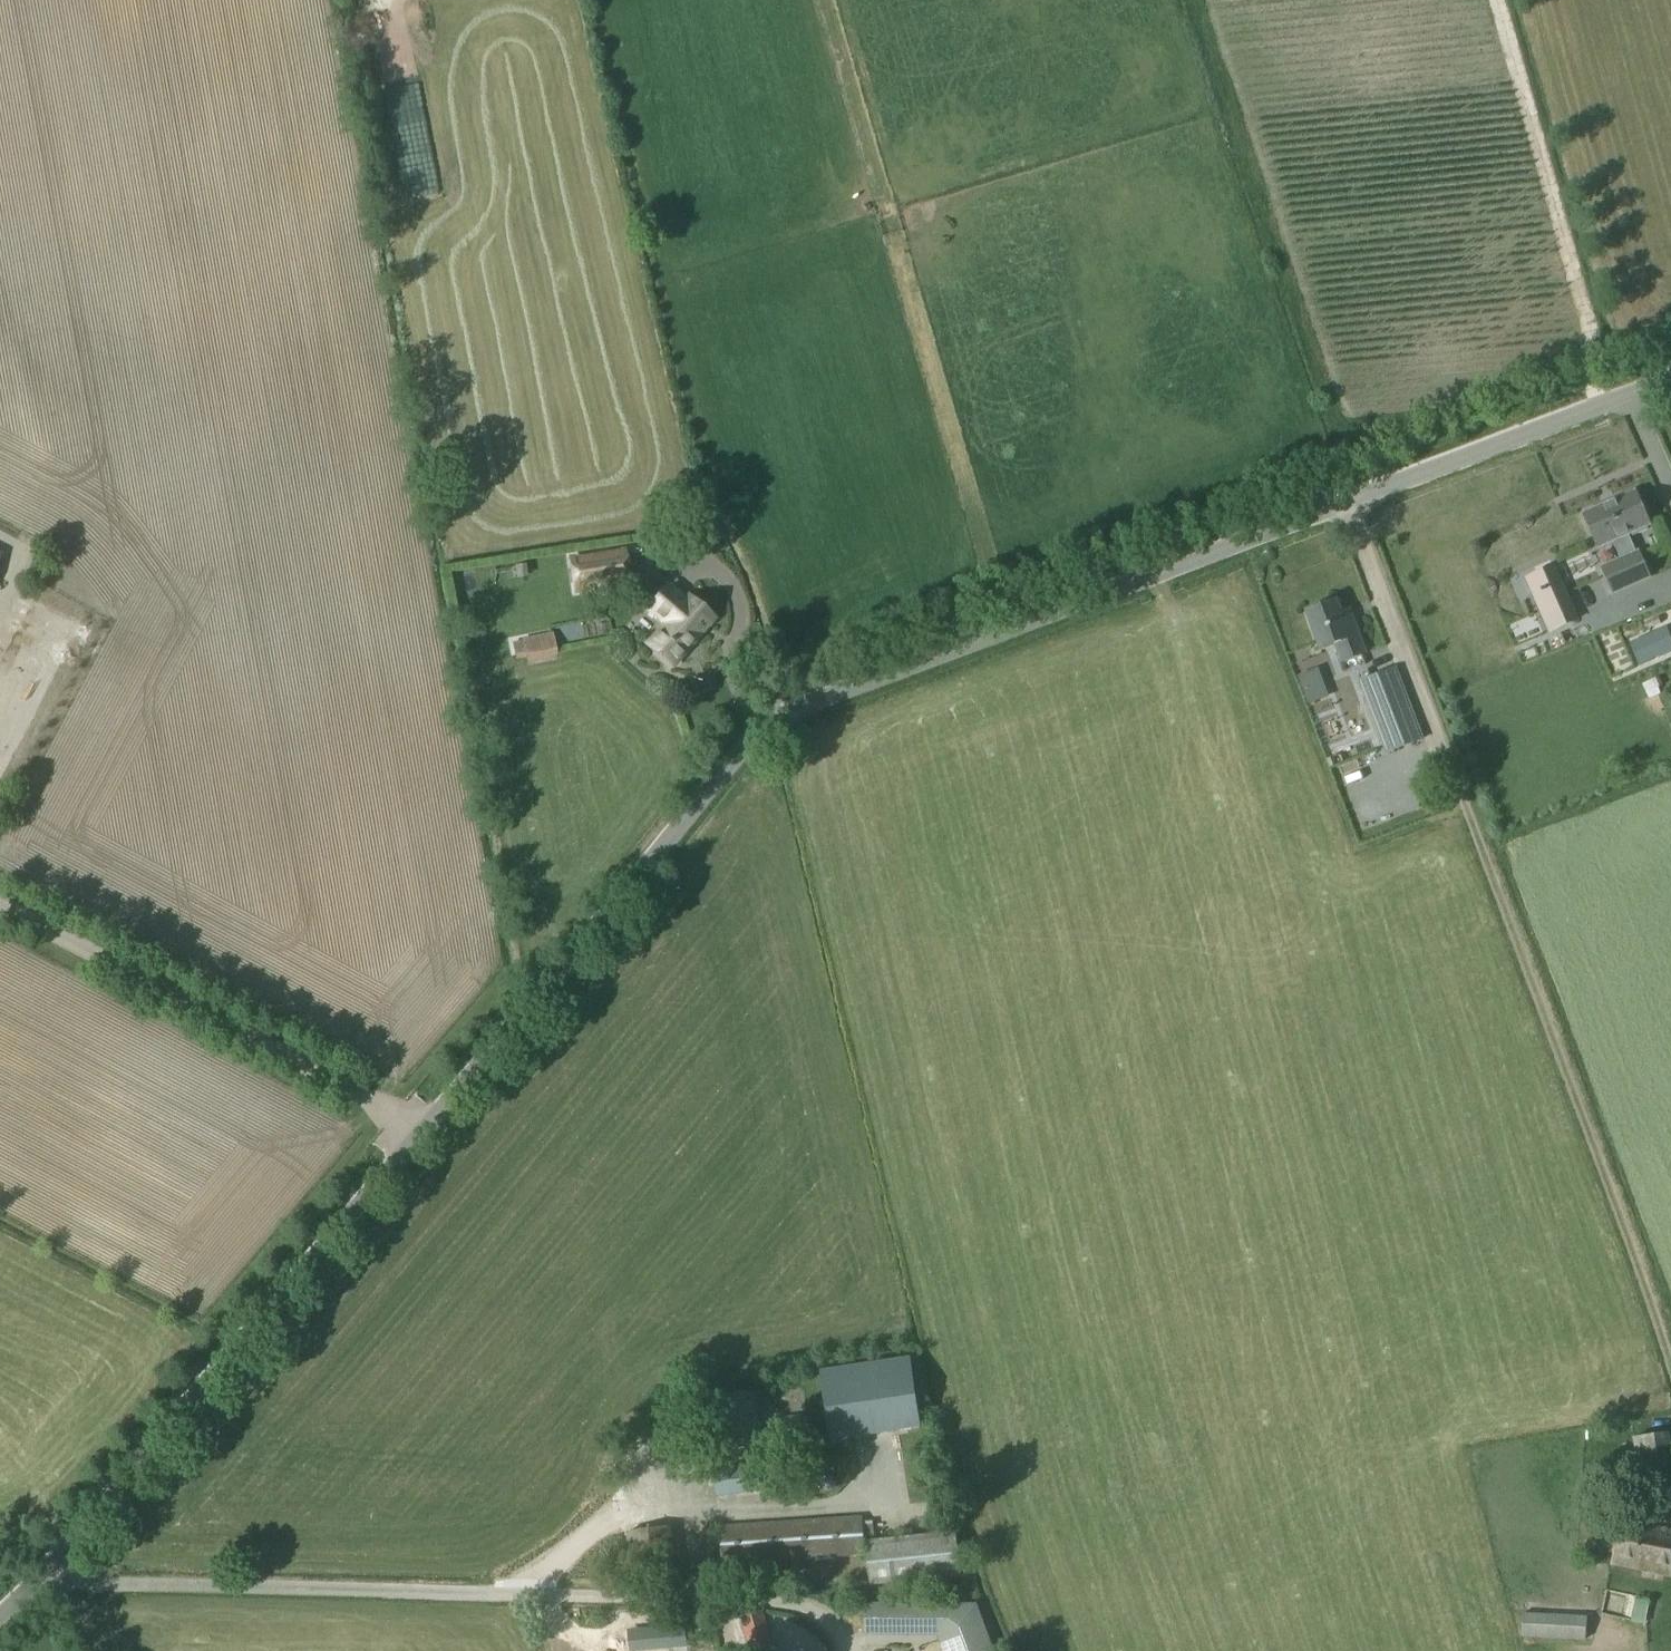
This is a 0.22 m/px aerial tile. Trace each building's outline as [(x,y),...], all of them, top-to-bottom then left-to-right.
[(1603,506),(1585,514),(1599,547),(1614,540),(1623,559),(1603,568),(1614,593),(1648,578),(1637,553),(1636,553),(1628,534),(1631,533),(1633,537),(1647,530),(1645,527),(1648,526),(1633,493),(1615,501),(1614,500),(1603,505),(1603,506)] [(624,550),(567,559),(572,591),(630,582),(624,550)] [(669,587),(651,607),(669,623),(661,632),(684,651),(713,618),(690,598),(687,602),(669,587)] [(1337,600),(1308,611),(1321,648),(1336,643),(1343,662),(1366,653),(1352,616),(1344,619),(1337,600)] [(1629,644),(1639,666),(1670,652),(1670,639),(1666,628),(1629,644)] [(552,636),(522,641),(525,660),(555,654),(552,636)] [(1397,667),(1359,681),(1386,754),(1424,740),(1397,667)] [(910,1360),(822,1373),(831,1437),(919,1424),(910,1360)] [(756,1392),(720,1397),(726,1441),(762,1436),(756,1392)] [(806,1416),(777,1420),(780,1442),(809,1438),(806,1416)] [(1633,1437),(1641,1496),(1670,1491),(1670,1432),(1633,1437)] [(778,1460),(713,1470),(716,1497),(783,1488),(778,1460)] [(864,1515),(720,1525),(723,1565),(868,1555),(866,1541),(867,1541),(864,1515)] [(1612,1563),(1670,1576),(1670,1530),(1626,1520),(1612,1563)] [(866,1541),(868,1555),(871,1585),(962,1575),(958,1531),(867,1541),(866,1541)] [(1615,1617),(1632,1621),(1637,1597),(1619,1593),(1615,1617)] [(977,1607),(865,1607),(865,1635),(940,1635),(946,1650),(993,1650),(977,1607)] [(743,1617),(752,1650),(777,1650),(767,1611),(743,1617)] [(1524,1613),(1522,1637),(1587,1640),(1589,1616),(1524,1613)]
